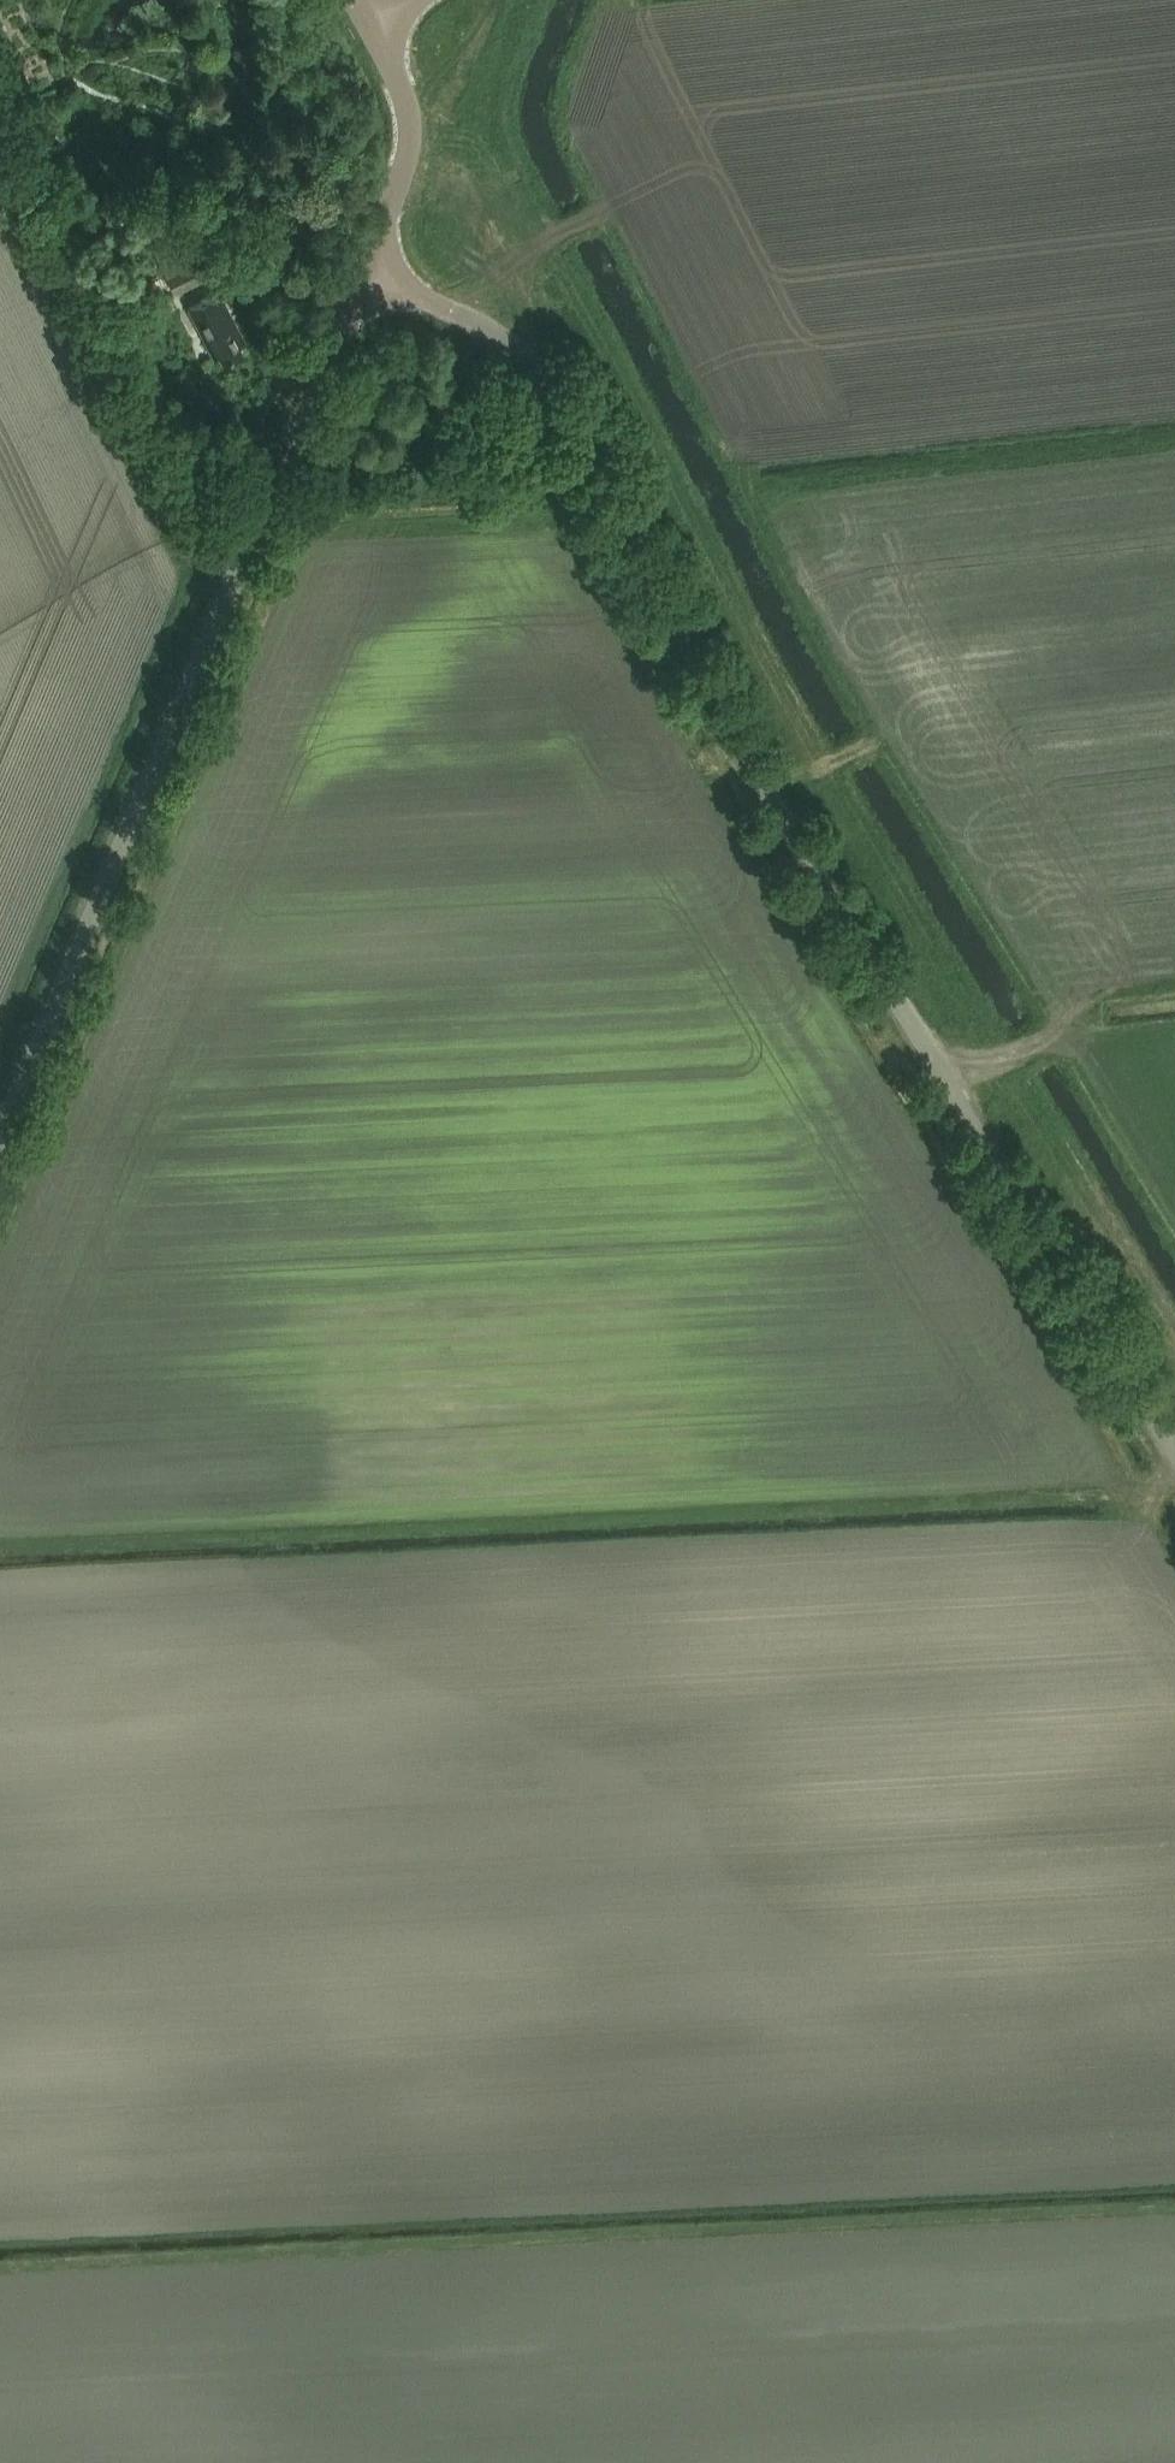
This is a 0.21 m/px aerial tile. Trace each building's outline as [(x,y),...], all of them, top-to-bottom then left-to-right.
[(182,234),(155,248),(179,293),(213,276),(201,254),(194,258),(182,234)] [(239,344),(245,341),(221,292),(190,307),(214,357),(223,353),(225,359),(242,350),(239,344)]
